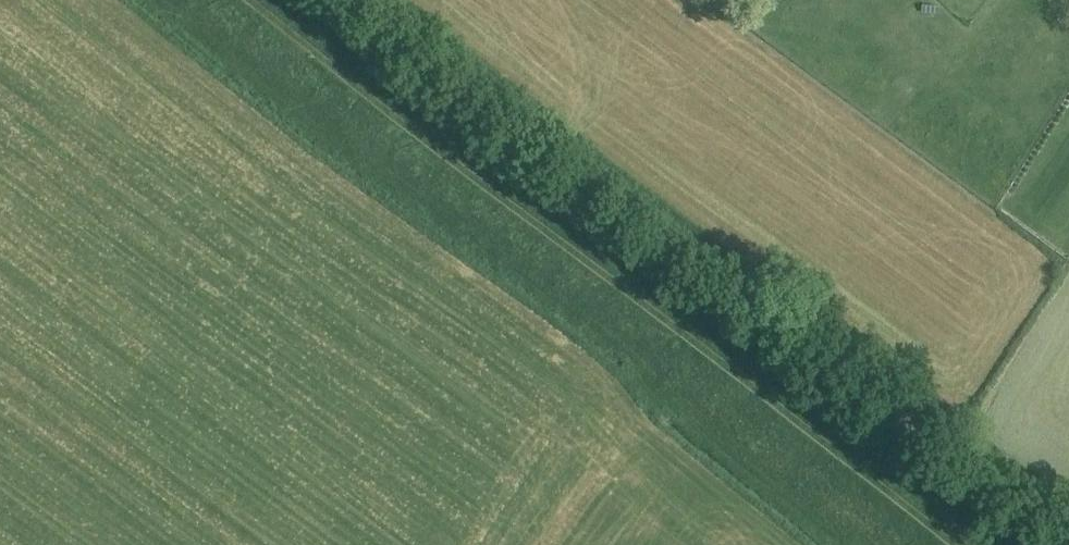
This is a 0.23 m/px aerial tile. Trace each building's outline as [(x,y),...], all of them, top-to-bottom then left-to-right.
[(1059,8),(1065,13),(1068,15),(1068,0),(1065,0),(1059,8)]
